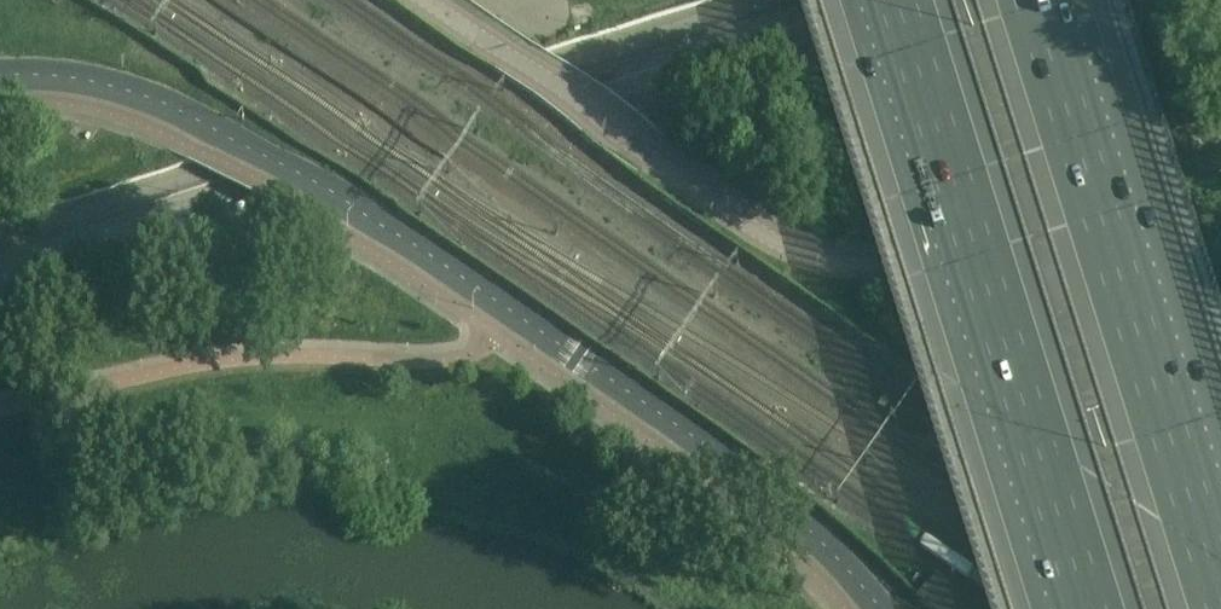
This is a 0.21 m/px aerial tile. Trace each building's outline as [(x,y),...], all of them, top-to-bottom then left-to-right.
[(919,597),(917,600),(929,608),(982,608),(934,576),(919,597)]
